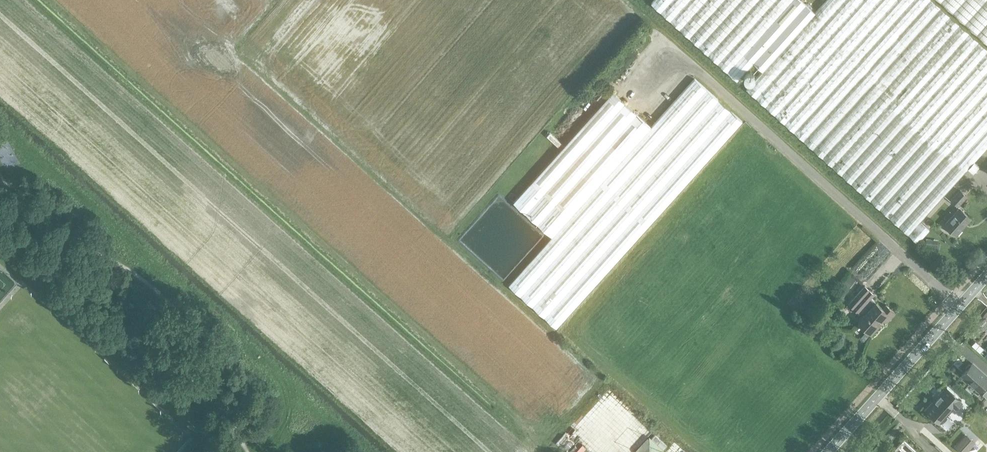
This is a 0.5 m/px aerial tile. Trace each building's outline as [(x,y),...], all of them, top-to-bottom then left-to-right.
[(814,12),(801,0),(653,0),(651,2),(737,80),(753,62),(762,70),(746,88),(918,242),(929,229),(920,220),(968,168),(973,172),(979,166),(974,161),(986,146),(986,49),(933,0),(825,0),(814,12)] [(986,43),(986,0),(940,0),(986,43)] [(743,121),(695,78),(651,126),(613,91),(612,92),(514,202),(552,236),(509,284),(557,328),(743,121)] [(611,91),(609,89),(607,87),(596,99),(600,103),(611,91)] [(950,199),(958,206),(967,195),(960,188),(950,199)] [(955,235),(971,218),(959,208),(944,225),(955,235)] [(885,322),(890,317),(894,312),(886,304),(882,308),(870,298),(874,294),(863,285),(847,304),(861,317),(857,322),(870,333),(883,319),(885,322)] [(961,375),(970,383),(977,389),(979,391),(981,388),(985,391),(983,393),(986,396),(986,376),(972,363),(971,365),(970,364),(969,364),(966,367),(966,368),(966,369),(961,375)] [(946,385),(938,394),(926,408),(938,419),(953,402),(956,405),(962,399),(946,385)] [(940,437),(945,431),(933,422),(929,428),(940,437)] [(664,450),(649,436),(635,451),(636,451),(662,451),(664,450)] [(967,436),(957,447),(962,451),(966,451),(975,442),(967,436)] [(892,451),(917,451),(904,440),(892,451)]
